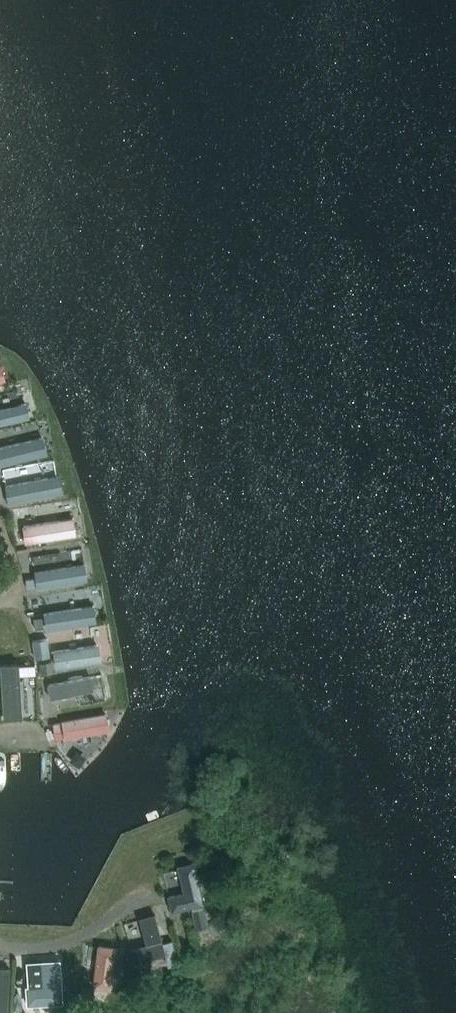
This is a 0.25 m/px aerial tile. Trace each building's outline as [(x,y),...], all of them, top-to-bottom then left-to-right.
[(12,383),(10,364),(0,366),(0,385),(12,383)] [(0,407),(0,424),(35,419),(33,402),(0,407)] [(0,446),(6,465),(55,452),(49,432),(0,446)] [(67,474),(11,480),(13,499),(69,494),(67,474)] [(28,520),(29,540),(83,537),(82,517),(28,520)] [(92,564),(39,568),(40,585),(93,581),(92,564)] [(46,608),(48,628),(103,624),(102,605),(46,608)] [(43,616),(34,617),(35,628),(44,627),(43,616)] [(32,640),(35,658),(50,656),(47,638),(32,640)] [(108,659),(104,639),(57,650),(61,669),(108,659)] [(51,660),(39,662),(41,674),(53,672),(51,660)] [(3,661),(5,709),(21,709),(18,661),(3,661)] [(55,700),(107,691),(104,672),(52,681),(55,700)] [(62,737),(59,721),(53,722),(55,738),(62,737)] [(170,890),(175,910),(210,901),(199,861),(166,870),(171,890),(170,890)] [(205,907),(192,910),(196,928),(209,925),(205,907)] [(172,940),(162,942),(165,954),(175,951),(172,940)] [(116,988),(124,946),(105,942),(97,985),(116,988)] [(26,1005),(63,1003),(61,959),(40,961),(41,985),(25,986),(26,1005)] [(10,967),(0,967),(0,1012),(8,1012),(10,967)] [(82,986),(80,1000),(92,1002),(94,988),(82,986)]
